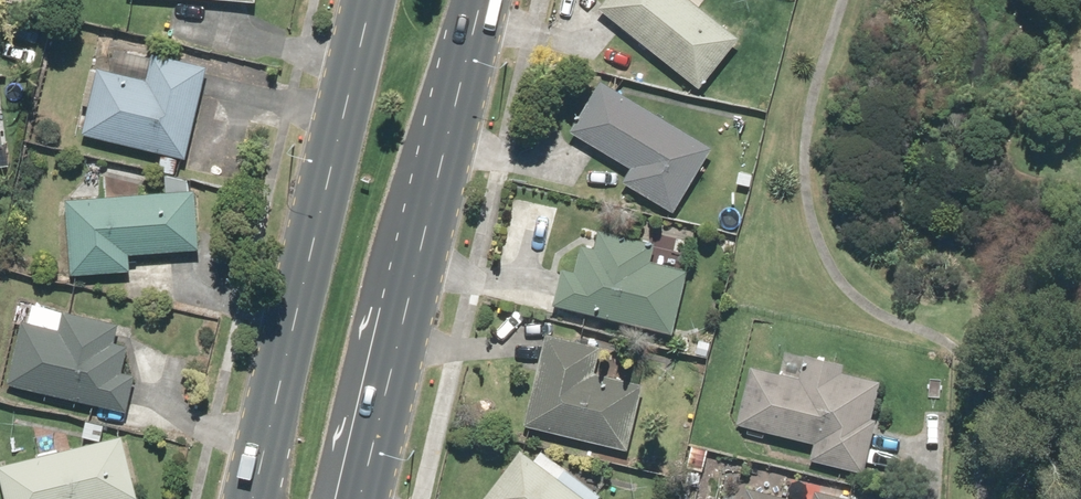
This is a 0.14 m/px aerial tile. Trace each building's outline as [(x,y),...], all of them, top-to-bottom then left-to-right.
[(602,6),(705,86),(745,35),(700,0),(607,0),(602,6)] [(152,79),(103,67),(87,131),(190,157),(213,64),(159,51),(152,79)] [(10,144),(0,64),(0,145),(10,144)] [(718,145),(607,77),(575,129),(636,166),(627,179),(678,210),(718,145)] [(202,188),(70,197),(75,273),(136,269),(135,253),(206,249),(202,188)] [(565,266),(557,304),(678,331),(693,268),(656,260),(661,238),(604,226),(600,246),(586,242),(580,269),(565,266)] [(64,327),(27,318),(12,381),(131,410),(140,373),(127,370),(134,343),(120,340),(124,322),(69,308),(64,327)] [(551,331),(529,424),(632,448),(648,381),(601,369),(607,344),(551,331)] [(819,440),(815,457),(870,470),(883,415),(879,413),(887,377),(848,368),(850,360),(810,351),(805,375),(754,364),(741,423),(819,440)] [(2,464),(11,498),(127,498),(144,495),(128,433),(2,464)] [(488,498),(489,498),(595,498),(528,447),(488,498)] [(752,484),(749,498),(814,498),(752,484)] [(822,487),(819,498),(875,498),(822,487)]
